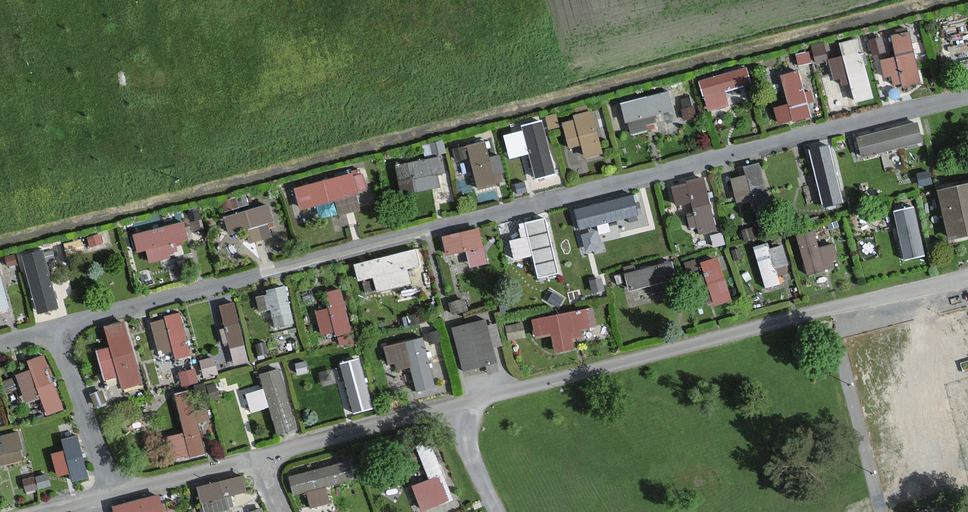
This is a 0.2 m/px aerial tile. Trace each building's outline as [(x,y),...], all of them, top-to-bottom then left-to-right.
[(909,24),(890,29),(895,52),(881,56),(888,85),(922,77),(909,24)] [(877,54),(892,51),(888,31),(874,34),(877,54)] [(856,98),(875,92),(858,34),(838,40),(856,98)] [(854,101),(839,53),(822,59),(837,107),(854,101)] [(742,62),(698,76),(708,108),(730,102),(725,87),(748,80),(742,62)] [(798,65),(778,70),(786,99),(773,102),(778,122),(811,114),(798,65)] [(623,114),(673,107),(670,88),(621,94),(623,114)] [(582,140),(586,154),(603,150),(593,106),(561,114),(568,144),(582,140)] [(545,118),(506,125),(512,154),(531,151),(534,172),(554,168),(545,118)] [(919,120),(856,128),(858,150),(921,142),(919,120)] [(501,150),(488,153),(484,136),(465,140),(477,186),(508,178),(501,150)] [(836,138),(808,145),(822,203),(850,197),(836,138)] [(440,152),(396,160),(402,190),(446,181),(440,152)] [(762,160),(730,169),(737,195),(769,186),(762,160)] [(356,187),(369,184),(365,165),(293,183),(300,213),(359,199),(356,187)] [(706,172),(669,179),(674,207),(687,205),(691,229),(716,225),(706,172)] [(943,191),(954,238),(967,235),(967,185),(943,191)] [(642,188),(574,202),(584,250),(608,245),(605,233),(649,224),(642,188)] [(222,211),(226,226),(247,220),(252,237),(277,231),(269,199),(222,211)] [(896,204),(901,254),(923,252),(918,202),(896,204)] [(519,217),(521,236),(511,236),(512,255),(534,253),(535,273),(555,272),(551,214),(519,217)] [(186,216),(137,227),(145,259),(175,252),(172,239),(190,235),(186,216)] [(445,251),(466,244),(473,265),(491,259),(479,222),(440,234),(445,251)] [(815,227),(798,229),(803,267),(840,263),(838,240),(817,242),(815,227)] [(783,238),(755,244),(763,285),(780,281),(776,262),(788,259),(783,238)] [(35,306),(56,303),(47,244),(26,248),(35,306)] [(354,256),(357,275),(375,272),(378,286),(410,281),(407,263),(420,261),(418,246),(354,256)] [(723,254),(706,255),(710,299),(727,298),(723,254)] [(0,255),(0,307),(10,305),(0,255)] [(672,257),(624,268),(628,285),(676,273),(672,257)] [(289,282),(257,288),(260,307),(271,305),(274,322),(295,318),(289,282)] [(331,302),(316,306),(323,333),(354,325),(343,283),(327,287),(331,302)] [(221,299),(232,361),(250,358),(239,296),(221,299)] [(536,334),(550,331),(554,348),(575,344),(571,327),(601,320),(596,301),(532,315),(536,334)] [(180,308),(150,317),(160,348),(173,344),(184,381),(201,375),(180,308)] [(452,321),(462,366),(497,359),(487,314),(452,321)] [(95,345),(105,375),(119,370),(124,386),(146,379),(125,315),(103,322),(109,341),(95,345)] [(386,341),(393,367),(411,363),(418,388),(437,383),(425,332),(386,341)] [(200,356),(203,372),(219,369),(216,353),(200,356)] [(347,409),(372,406),(366,353),(340,356),(347,409)] [(24,395),(43,391),(46,410),(62,406),(51,355),(17,362),(24,395)] [(265,385),(248,389),(253,408),(270,403),(277,430),(298,424),(284,363),(261,369),(265,385)] [(184,427),(167,431),(174,457),(211,448),(195,385),(175,391),(184,427)] [(0,431),(0,459),(25,456),(21,429),(0,431)] [(55,433),(60,475),(87,472),(82,430),(55,433)] [(426,473),(441,470),(435,438),(420,441),(426,473)] [(307,486),(311,502),(332,497),(328,483),(357,475),(351,453),(288,470),(293,490),(307,486)] [(204,511),(230,505),(227,489),(247,485),(243,470),(197,480),(204,511)] [(443,470),(412,482),(421,508),(453,496),(443,470)] [(160,490),(111,499),(114,511),(164,511),(160,490)]
